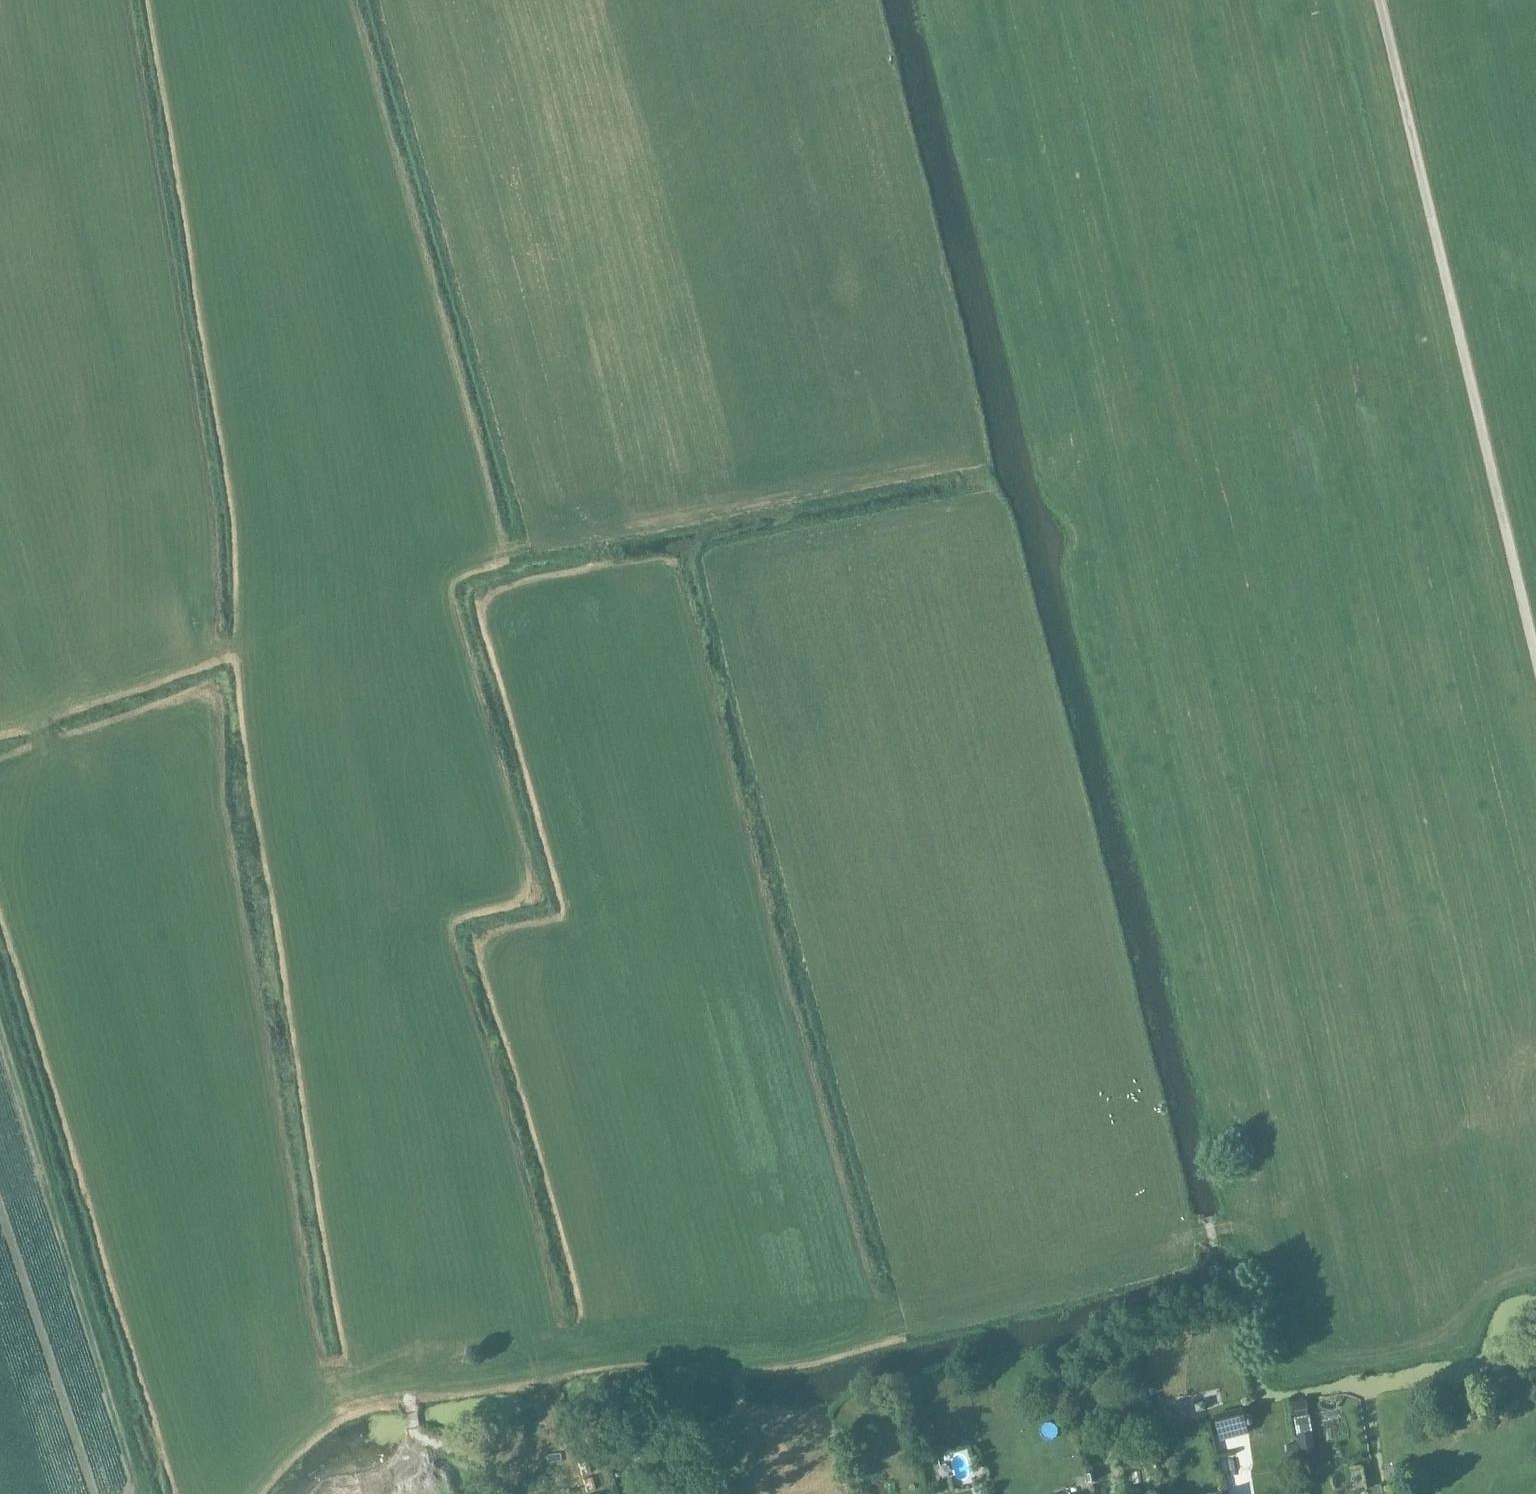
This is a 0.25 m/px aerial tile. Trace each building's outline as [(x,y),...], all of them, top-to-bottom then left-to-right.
[(1215,1415),(1220,1434),(1248,1427),(1243,1408),(1215,1415)] [(1316,1455),(1312,1433),(1298,1435),(1302,1457),(1316,1455)] [(321,1482),(322,1493),(335,1493),(333,1481),(321,1482)] [(391,1485),(392,1493),(404,1493),(403,1484),(391,1485)]
